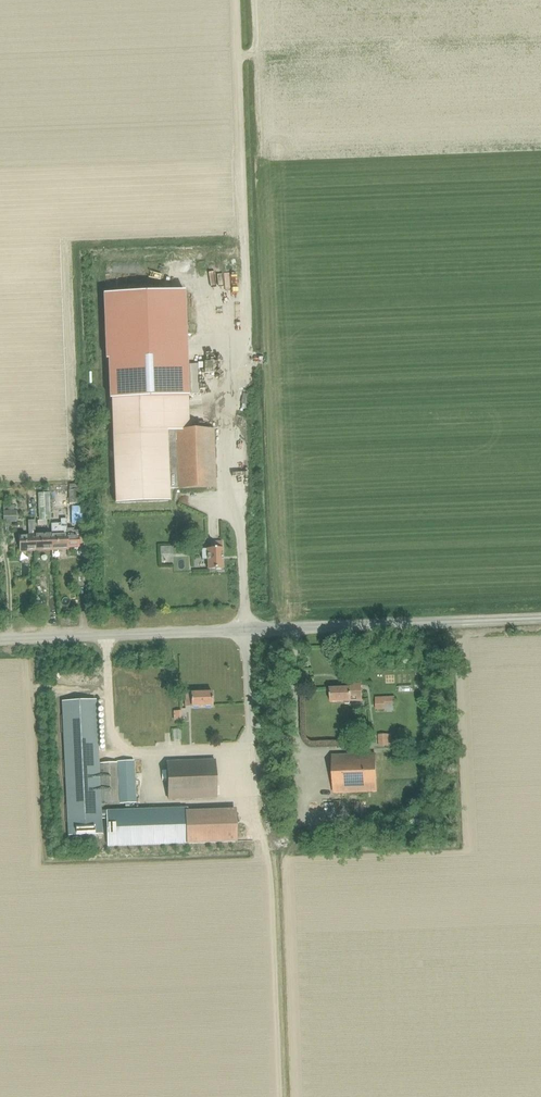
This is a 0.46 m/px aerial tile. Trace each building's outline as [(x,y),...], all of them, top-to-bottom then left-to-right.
[(188,397),(184,291),(103,294),(106,360),(108,360),(110,400),(111,400),(175,397),(188,397)] [(176,489),(215,487),(213,430),(173,431),(176,489)] [(166,431),(112,433),(115,503),(169,501),(168,489),(176,489),(173,431),(166,432),(166,431)] [(68,490),(69,503),(80,503),(79,490),(68,490)] [(50,519),(49,492),(38,493),(39,519),(50,519)] [(16,511),(14,511),(13,506),(2,506),(3,523),(4,523),(5,526),(11,525),(11,523),(17,522),(16,511)] [(80,506),(71,507),(71,524),(80,524),(80,506)] [(51,550),(68,550),(66,519),(60,519),(61,526),(57,526),(57,534),(51,534),(51,550)] [(36,551),(35,535),(34,520),(28,520),(29,535),(19,535),(19,552),(36,551)] [(36,551),(51,550),(51,534),(35,535),(36,551)] [(208,569),(223,569),(222,548),(221,541),(210,542),(211,549),(207,549),(201,549),(202,560),(207,560),(208,569)] [(348,688),(329,689),(330,702),(343,702),(344,704),(349,704),(350,701),(362,701),(361,683),(348,684),(348,688)] [(191,706),(212,706),(212,692),(190,693),(184,693),(184,704),(191,704),(191,706)] [(374,709),(383,708),(383,704),(394,703),(393,696),(374,697),(374,709)] [(99,804),(101,804),(99,763),(98,763),(95,699),(61,701),(67,836),(101,834),(99,804)] [(378,746),(391,745),(390,732),(377,733),(378,746)] [(333,794),(376,792),(375,754),(332,756),(333,794)] [(168,800),(216,798),(214,760),(166,762),(168,800)] [(133,761),(99,763),(101,804),(119,803),(136,803),(133,761)] [(107,811),(108,847),(188,844),(187,811),(181,811),(183,809),(107,811)] [(187,811),(188,844),(234,842),(233,809),(187,811)]
